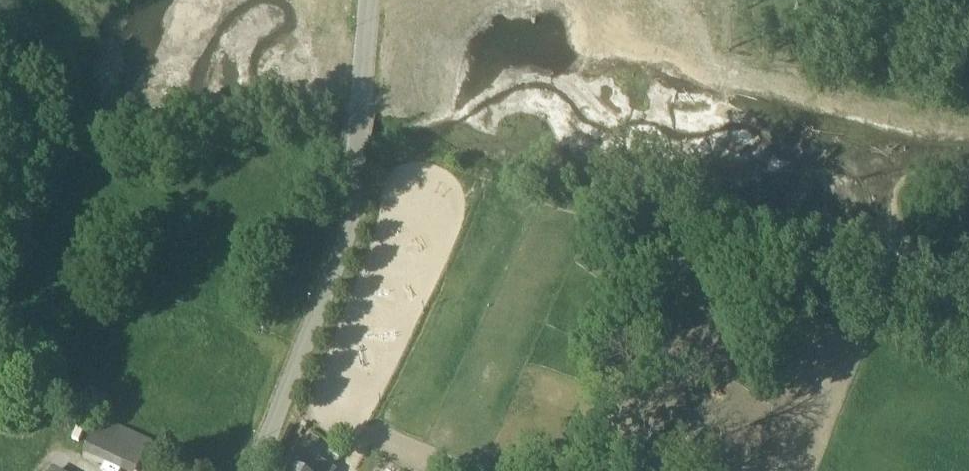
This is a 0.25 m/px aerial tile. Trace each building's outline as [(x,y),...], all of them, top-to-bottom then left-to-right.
[(99,420),(86,450),(133,470),(139,470),(151,443),(99,420)] [(299,450),(289,466),(298,470),(333,470),(299,450)]
